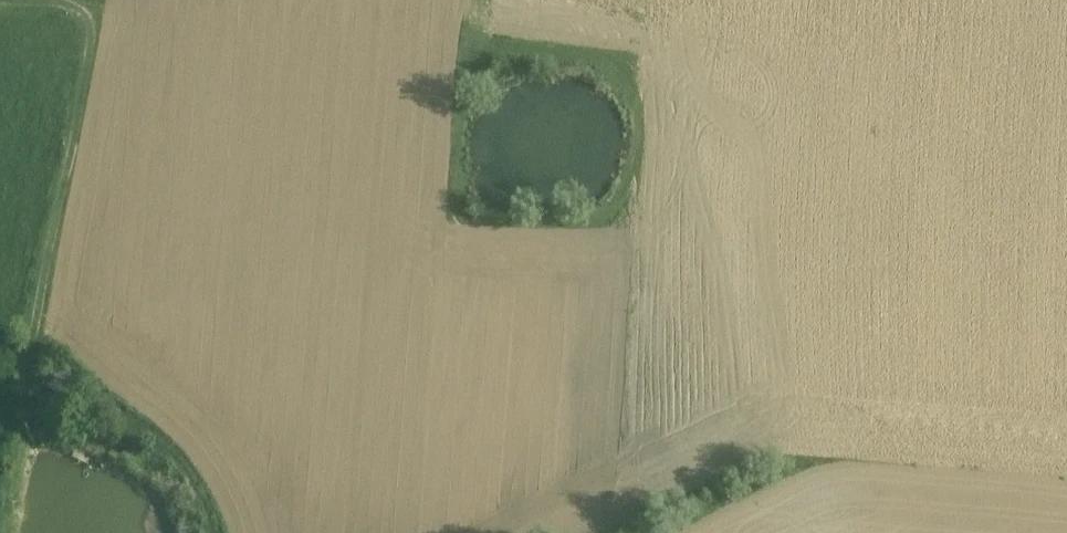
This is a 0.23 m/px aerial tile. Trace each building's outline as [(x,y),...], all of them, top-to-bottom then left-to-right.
[(63,399),(77,381),(62,370),(48,387),(63,399)]
